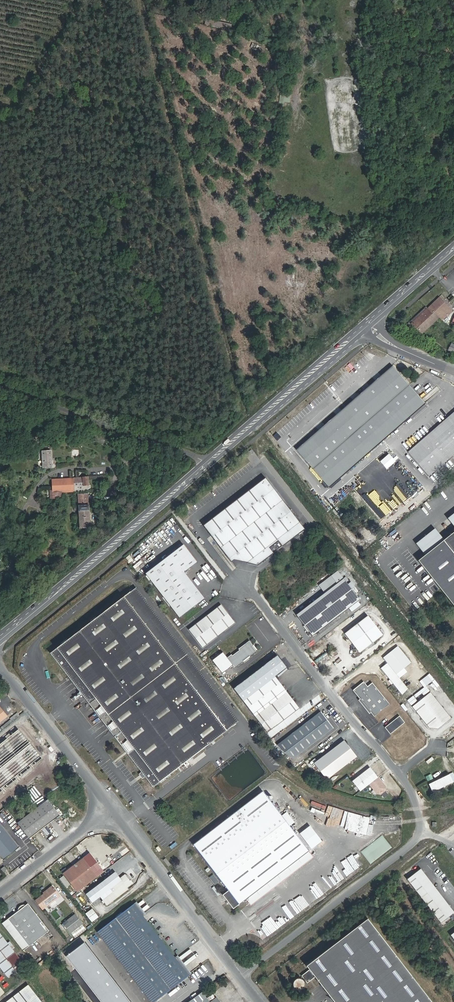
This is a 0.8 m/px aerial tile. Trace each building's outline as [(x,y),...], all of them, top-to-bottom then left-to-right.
[(442,321),(451,313),(438,299),(427,309),(433,315),(434,313),(439,318),(442,321)] [(408,324),(420,336),(439,318),(434,313),(433,315),(427,309),(426,307),(408,324)] [(329,490),(336,484),(427,404),(427,402),(425,399),(426,398),(426,396),(425,395),(423,395),(422,396),(420,394),(417,393),(415,395),(392,368),(296,452),(308,466),(329,490)] [(407,455),(427,479),(436,472),(443,465),(453,456),(453,414),(407,455)] [(51,455),(43,456),(43,467),(52,466),(51,455)] [(438,475),(445,468),(443,465),(436,472),(438,475)] [(360,477),(365,482),(374,474),(370,469),(360,477)] [(50,499),(62,498),(61,493),(88,491),(88,477),(52,480),(52,490),(50,490),(50,499)] [(305,529),(265,478),(203,525),(231,562),(234,560),(258,565),(305,529)] [(80,528),(91,528),(89,493),(77,494),(80,528)] [(436,530),(416,545),(425,557),(445,541),(436,530)] [(425,557),(417,563),(453,611),(453,534),(445,541),(425,557)] [(197,563),(184,546),(146,575),(179,619),(204,600),(184,573),(197,563)] [(319,585),(325,593),(344,579),(338,571),(319,585)] [(360,600),(344,579),(325,593),(296,615),(312,636),(360,600)] [(218,701),(131,588),(127,591),(230,726),(234,723),(218,701)] [(127,591),(47,652),(151,787),(230,726),(127,591)] [(235,624),(221,605),(188,631),(203,649),(235,624)] [(369,616),(346,634),(361,653),(384,635),(369,616)] [(225,651),(214,659),(223,672),(234,664),(236,667),(258,650),(251,640),(228,657),(225,651)] [(299,709),(274,676),(286,667),(277,655),(233,688),(267,733),(299,709)] [(408,690),(389,665),(382,670),(401,695),(408,690)] [(367,686),(364,681),(353,690),(374,716),(389,704),(372,682),(367,686)] [(451,719),(430,693),(412,707),(428,728),(437,730),(451,719)] [(19,711),(9,718),(12,722),(21,714),(19,711)] [(323,711),(279,742),(291,760),(336,729),(323,711)] [(404,723),(399,716),(385,727),(389,734),(404,723)] [(356,758),(342,741),(312,764),(325,781),(356,758)] [(376,779),(368,769),(351,782),(358,792),(376,779)] [(452,782),(448,774),(427,784),(431,792),(452,782)] [(280,814),(260,789),(189,843),(225,889),(220,893),(230,907),(244,897),(306,849),(287,824),(280,814)] [(60,815),(48,799),(18,823),(30,838),(60,815)] [(292,821),(285,810),(280,814),(287,824),(292,821)] [(359,814),(358,817),(362,818),(360,825),(367,827),(370,817),(359,814)] [(319,839),(304,820),(293,828),(309,848),(319,839)] [(0,821),(0,854),(4,859),(21,846),(0,821)] [(249,903),(311,856),(306,849),(244,897),(249,903)] [(67,868),(63,871),(78,891),(103,874),(89,855),(69,869),(67,868)] [(449,913),(416,869),(402,880),(436,924),(449,913)] [(120,875),(98,891),(109,905),(130,888),(129,887),(135,881),(133,878),(131,880),(127,875),(126,873),(121,877),(120,875)] [(45,892),(46,894),(37,900),(43,909),(61,895),(54,886),(45,892)] [(277,911),(285,922),(313,903),(307,895),(300,900),(297,896),(277,911)] [(19,910),(9,918),(30,946),(50,931),(29,902),(26,904),(23,905),(20,907),(19,910)] [(149,915),(140,903),(137,905),(146,917),(149,915)] [(161,937),(146,917),(137,905),(100,934),(152,1001),(158,1001),(191,977),(177,958),(164,941),(161,937)] [(94,908),(87,912),(93,921),(100,916),(94,908)] [(84,924),(76,914),(64,923),(72,933),(84,924)] [(365,917),(302,964),(306,969),(298,974),(299,977),(298,976),(296,975),(294,975),(292,976),(290,977),(288,980),(288,984),(290,987),(292,988),(297,989),(299,988),(301,985),(302,983),(302,980),(305,984),(313,978),(331,1001),(428,1001),(365,917)] [(7,977),(24,964),(14,950),(8,943),(0,931),(0,967),(7,977)] [(17,947),(12,940),(8,943),(14,950),(17,947)] [(194,975),(180,956),(177,958),(191,977),(194,975)] [(28,985),(6,1001),(41,1001),(28,985)] [(205,993),(193,1001),(211,1001),(205,993)]
